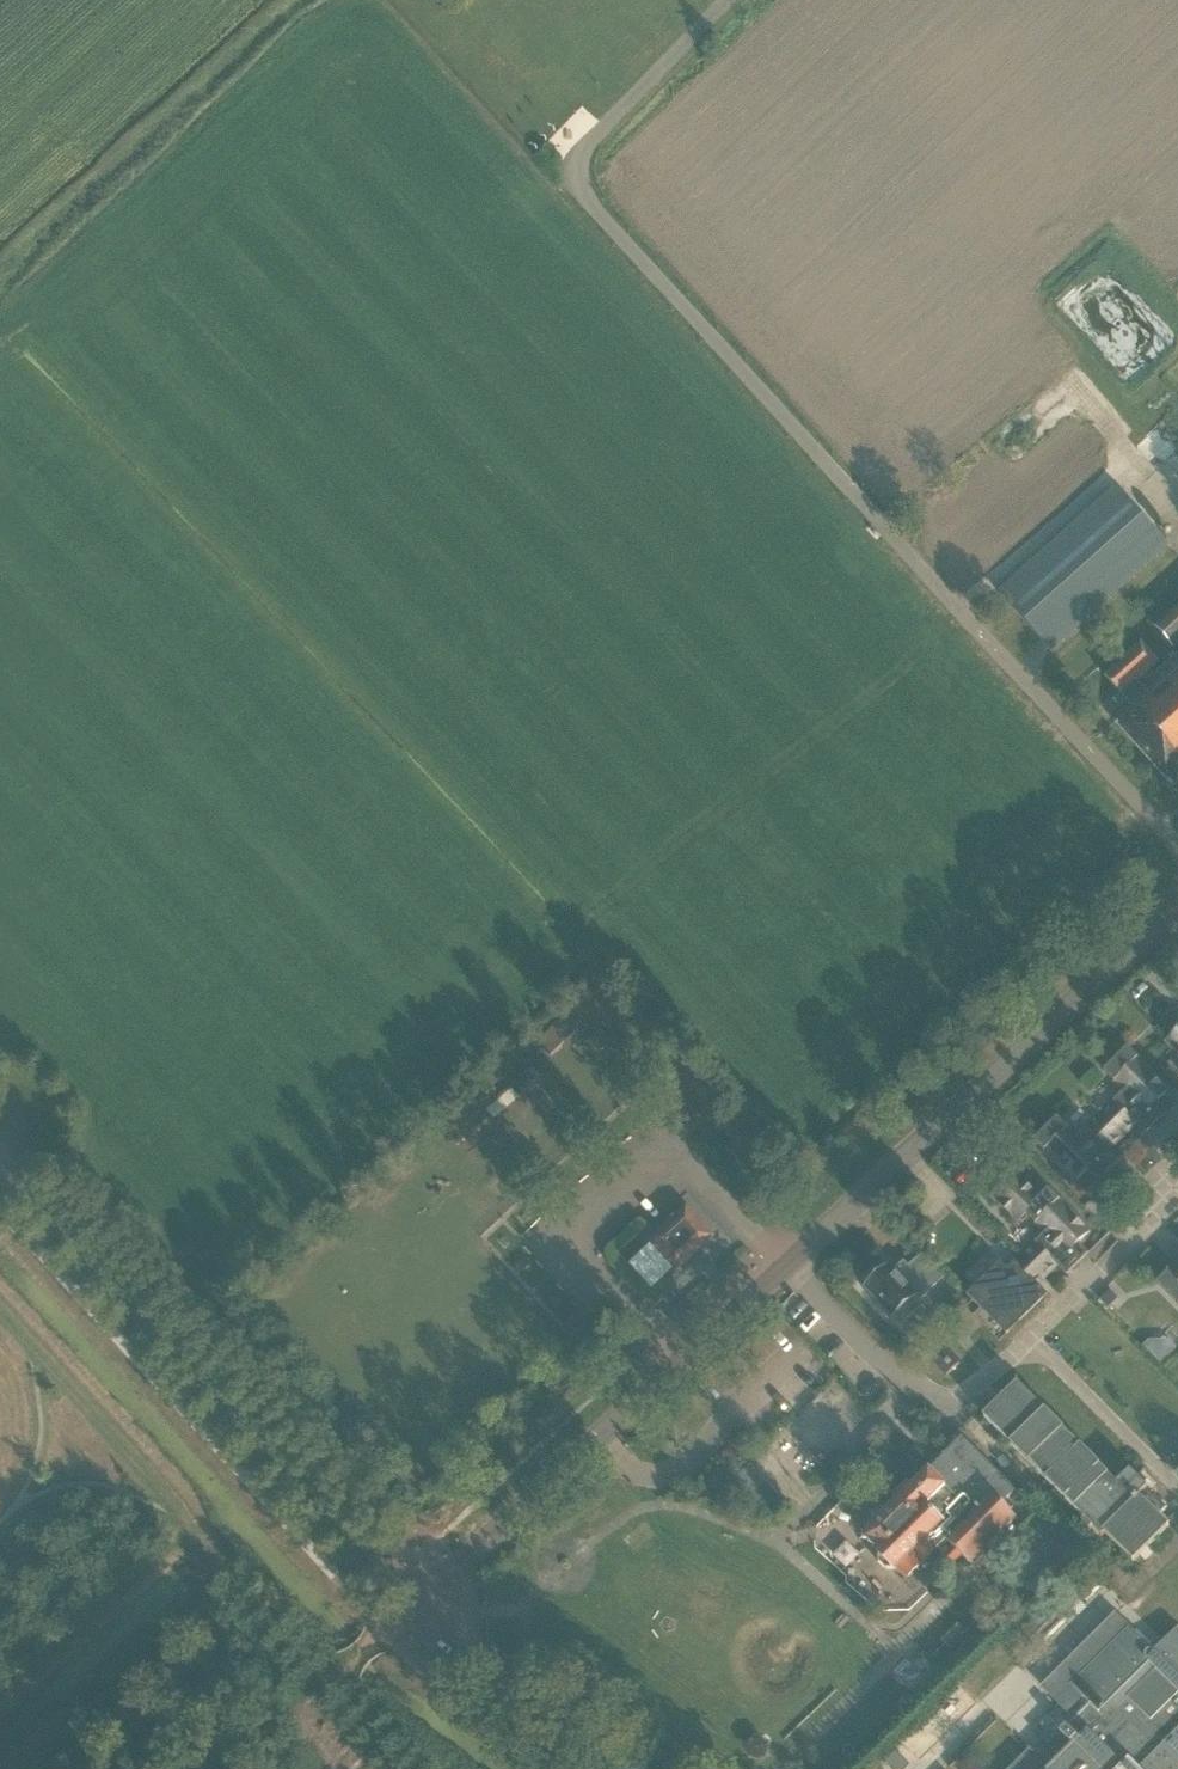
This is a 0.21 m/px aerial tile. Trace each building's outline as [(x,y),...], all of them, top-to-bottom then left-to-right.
[(1115,347),(1139,373),(1170,344),(1111,280),(1078,310),(1091,324),(1102,314),(1125,338),(1115,347)] [(1117,487),(999,593),(1051,651),(1169,544),(1117,487)] [(1157,629),(1172,647),(1177,642),(1177,611),(1157,629)] [(1149,680),(1154,686),(1148,692),(1137,680),(1158,661),(1142,643),(1105,676),(1132,706),(1115,722),(1173,787),(1177,782),(1177,655),(1149,680)] [(537,1042),(550,1056),(578,1030),(565,1016),(537,1042)] [(1164,1042),(1177,1056),(1177,1028),(1164,1042)] [(1123,1091),(1100,1114),(1122,1136),(1135,1123),(1146,1133),(1168,1112),(1157,1102),(1169,1090),(1127,1047),(1104,1071),(1123,1091)] [(1122,1136),(1100,1114),(1077,1137),(1057,1117),(1034,1140),(1076,1183),(1087,1171),(1098,1181),(1119,1159),(1109,1149),(1122,1136)] [(1040,1199),(1014,1173),(991,1196),(1017,1222),(1026,1214),(1045,1233),(1021,1257),(1037,1274),(1042,1279),(1057,1265),(1067,1275),(1089,1254),(1079,1243),(1091,1232),(1049,1190),(1041,1197),(1040,1199)] [(687,1207),(649,1241),(670,1264),(707,1230),(687,1207)] [(1037,1274),(1021,1257),(1008,1270),(1001,1263),(968,1296),(1007,1335),(1047,1295),(1031,1279),(1037,1274)] [(904,1262),(893,1272),(888,1266),(866,1287),(893,1317),(915,1297),(919,1302),(930,1291),(929,1290),(938,1281),(917,1258),(908,1267),(904,1262)] [(1157,1284),(1177,1305),(1177,1263),(1157,1284)] [(902,1314),(903,1330),(926,1328),(924,1312),(902,1314)] [(944,1347),(931,1359),(947,1376),(960,1364),(944,1347)] [(1102,1537),(1105,1534),(1133,1563),(1169,1527),(1158,1516),(1167,1508),(1130,1470),(1116,1484),(1017,1384),(983,1417),(1102,1537)] [(911,1489),(909,1486),(894,1500),(897,1503),(885,1515),(882,1512),(879,1516),(874,1520),(876,1523),(868,1531),(864,1531),(864,1540),(868,1540),(880,1552),(879,1553),(879,1562),(886,1570),(896,1570),(897,1569),(907,1579),(946,1541),(970,1564),(980,1555),(1016,1518),(1010,1512),(1014,1508),(1006,1501),(1015,1492),(962,1439),(928,1472),(911,1489)] [(1176,1629),(1154,1651),(1125,1624),(1068,1682),(1090,1702),(1037,1755),(1030,1748),(1010,1768),(1177,1768),(1177,1630),(1176,1629)] [(905,1689),(927,1690),(929,1670),(906,1669),(905,1689)] [(771,1747),(771,1743),(768,1739),(765,1736),(761,1734),(757,1734),(753,1735),(749,1738),(747,1742),(745,1746),(746,1750),(747,1754),(750,1757),(754,1759),(758,1760),(762,1760),(766,1758),(769,1755),(771,1751),(771,1747)]
